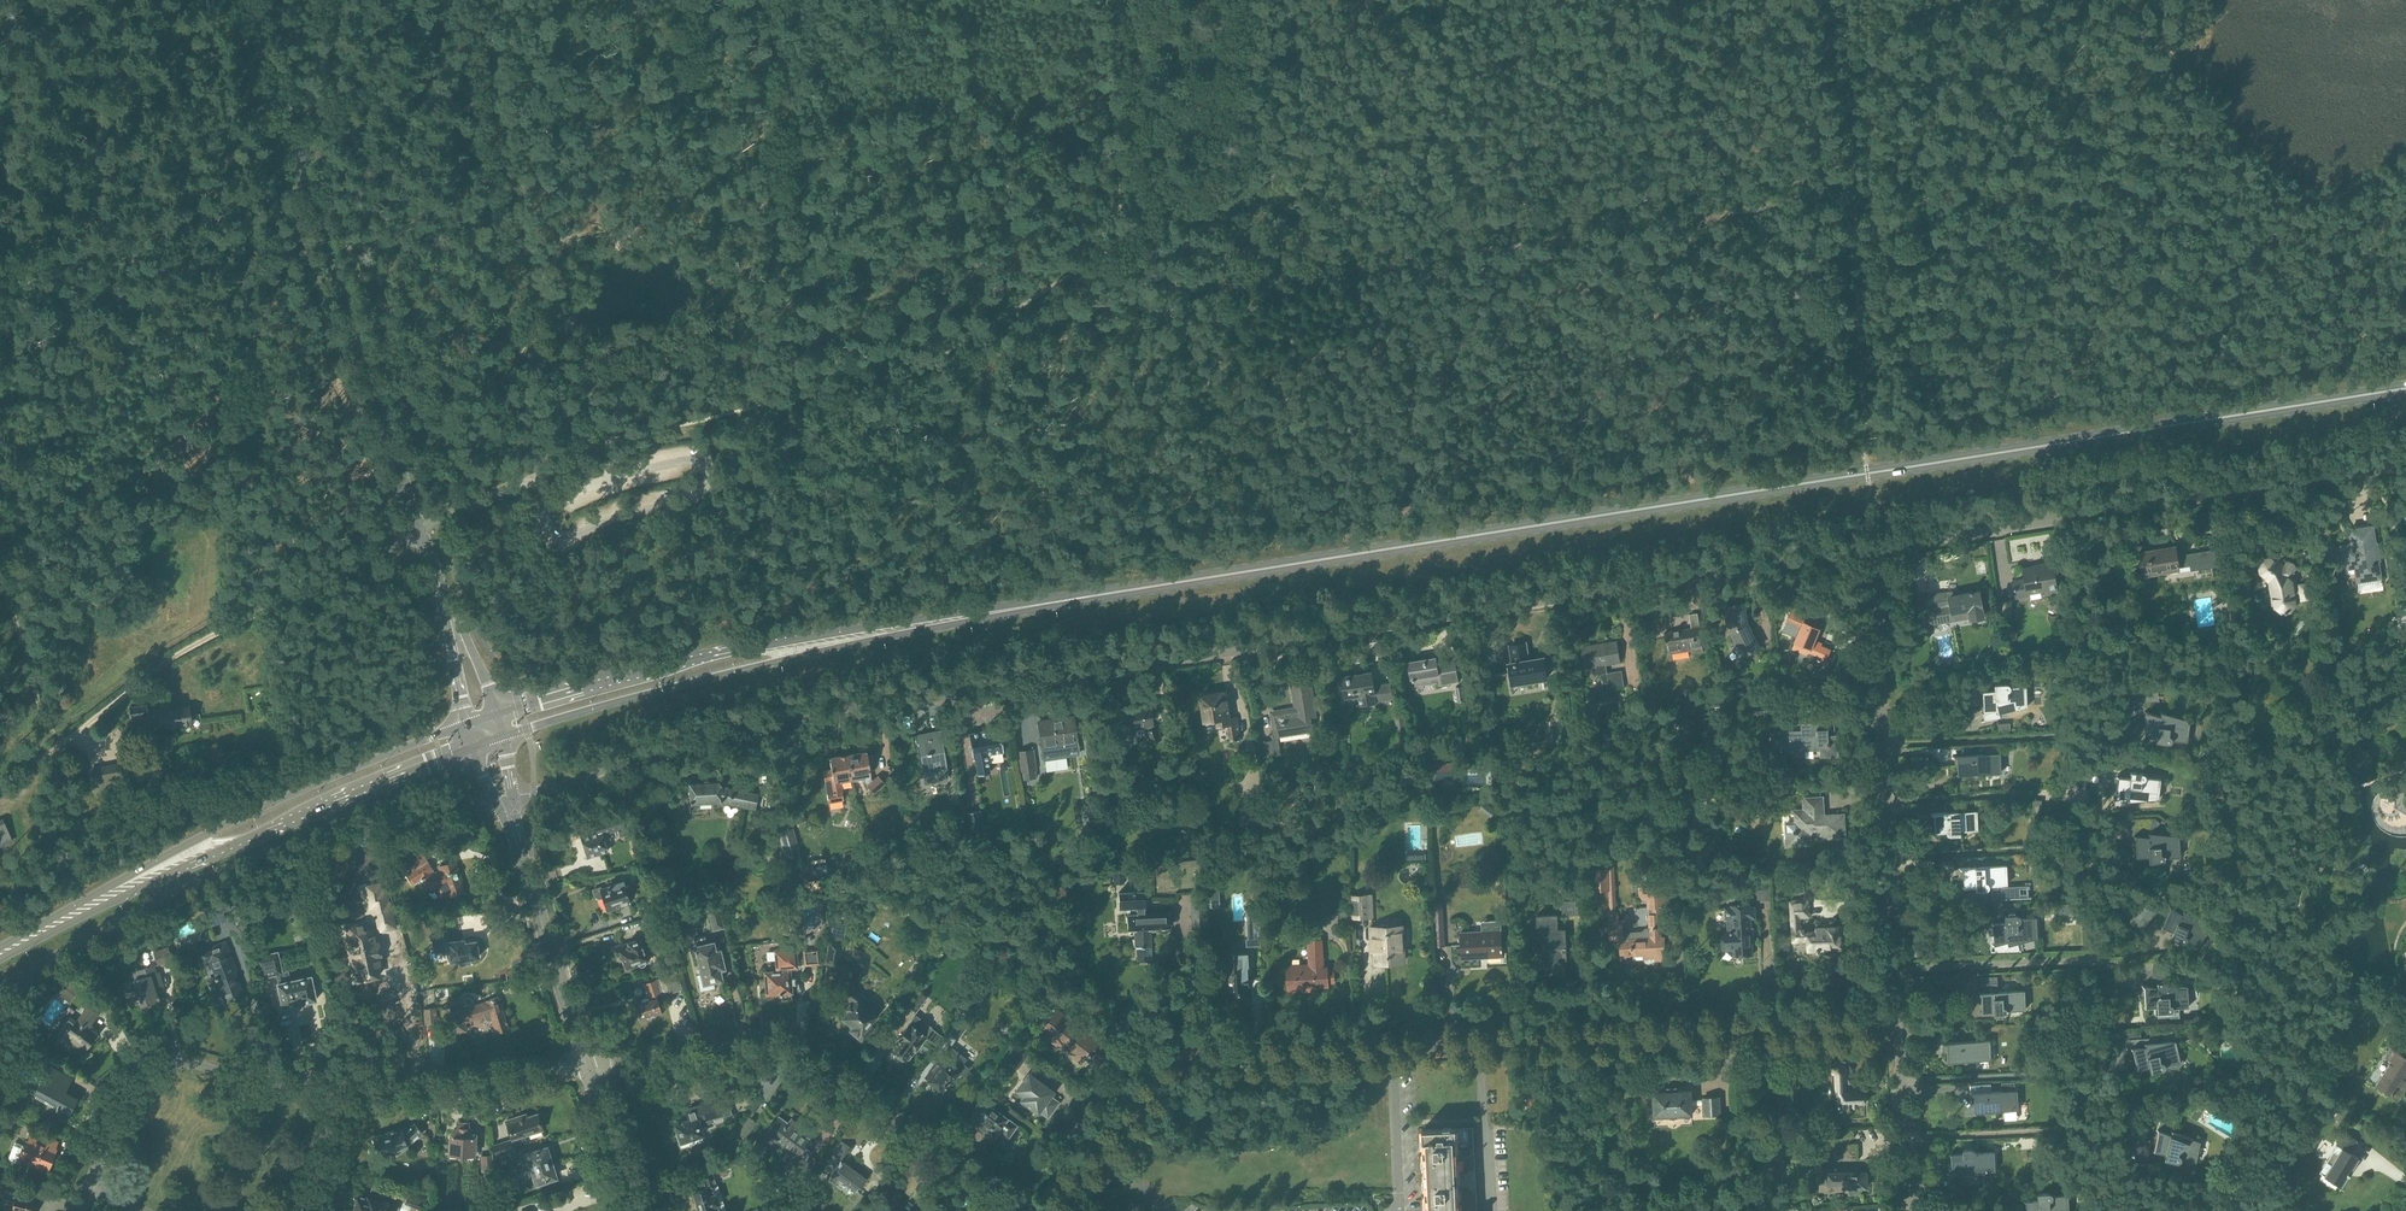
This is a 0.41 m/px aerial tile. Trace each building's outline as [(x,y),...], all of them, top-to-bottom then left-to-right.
[(2341,545),(2344,571),(2354,569),(2356,583),(2381,579),(2379,562),(2376,542),(2373,526),(2349,529),(2351,544),(2341,545)] [(2177,556),(2176,547),(2138,553),(2142,577),(2180,571),(2180,567),(2190,566),(2191,571),(2217,567),(2214,550),(2177,556)] [(2258,574),(2269,582),(2273,607),(2281,613),(2291,612),(2297,603),(2297,600),(2300,599),(2300,600),(2312,598),(2310,582),(2298,583),(2298,585),(2295,586),(2294,580),(2292,578),(2296,573),(2294,572),(2297,568),(2288,561),(2284,567),(2283,564),(2271,555),(2262,557),(2256,564),(2258,574)] [(2023,569),(2025,579),(2013,581),(2016,599),(2030,596),(2030,594),(2048,591),(2049,593),(2058,592),(2053,564),(2034,567),(2023,569)] [(1972,592),(1971,588),(1917,597),(1920,612),(1928,611),(1931,626),(1970,618),(1971,620),(1985,618),(1983,608),(1980,590),(1972,592)] [(2011,618),(2012,600),(1999,603),(1999,617),(2011,618)] [(2329,603),(2332,620),(2340,619),(2338,602),(2329,603)] [(1729,628),(1738,647),(1737,648),(1742,657),(1760,648),(1747,622),(1745,603),(1725,606),(1729,628)] [(1794,641),(1795,642),(1792,648),(1825,662),(1830,650),(1821,646),(1822,643),(1815,640),(1820,628),(1815,626),(1818,618),(1793,606),(1787,621),(1800,627),(1794,641)] [(1689,614),(1691,628),(1664,632),(1668,654),(1691,651),(1692,654),(1704,652),(1700,627),(1698,613),(1689,614)] [(1594,675),(1602,674),(1605,690),(1625,687),(1622,670),(1607,673),(1606,665),(1620,663),(1617,641),(1581,646),(1585,669),(1593,667),(1594,675)] [(1513,662),(1509,662),(1513,684),(1528,681),(1528,683),(1537,682),(1537,679),(1547,678),(1544,657),(1528,660),(1526,643),(1510,645),(1513,662)] [(1413,679),(1414,681),(1415,686),(1437,683),(1437,686),(1459,682),(1455,660),(1437,662),(1436,657),(1408,661),(1411,679),(1413,679)] [(1391,682),(1375,685),(1373,671),(1342,676),(1346,702),(1359,700),(1360,706),(1377,703),(1377,702),(1394,699),(1391,682)] [(1273,738),(1273,740),(1258,743),(1261,758),(1281,755),(1279,737),(1313,731),(1310,712),(1315,711),(1310,677),(1290,680),(1294,707),(1275,710),(1276,717),(1271,717),(1272,728),(1273,727),(1275,737),(1273,738)] [(2024,687),(2025,687),(2025,686),(2011,687),(2011,686),(2011,685),(2010,684),(2009,684),(2008,683),(1995,684),(1996,690),(1985,690),(1985,702),(1981,703),(1985,720),(1982,720),(1982,722),(2001,717),(2000,713),(2026,707),(2026,706),(2025,707),(2024,687)] [(1472,700),(1470,686),(1456,688),(1458,702),(1472,700)] [(2158,690),(2158,689),(2133,689),(2133,701),(2154,701),(2154,690),(2158,690)] [(1225,692),(1202,695),(1205,719),(1217,718),(1218,725),(1228,724),(1228,726),(1232,725),(1233,733),(1230,733),(1230,737),(1230,741),(1242,740),(1239,718),(1229,720),(1225,692)] [(147,705),(130,707),(132,719),(149,717),(147,705)] [(1149,705),(1120,710),(1123,729),(1134,727),(1134,730),(1144,728),(1144,732),(1148,744),(1162,739),(1161,738),(1157,727),(1153,728),(1152,725),(1149,705)] [(181,726),(182,729),(183,731),(185,732),(187,732),(189,731),(190,729),(191,727),(190,726),(190,723),(192,723),(190,706),(160,710),(163,727),(180,724),(181,726)] [(2172,741),(2173,740),(2184,741),(2184,740),(2182,740),(2188,721),(2189,721),(2189,720),(2159,711),(2159,712),(2162,713),(2161,716),(2145,711),(2144,712),(2146,713),(2144,721),(2148,722),(2147,734),(2158,735),(2157,741),(2169,743),(2170,743),(2171,742),(2172,742),(2172,741)] [(1406,714),(1395,715),(1397,732),(1408,731),(1406,714)] [(1073,716),(1038,721),(1044,759),(1079,754),(1073,716)] [(1789,754),(1789,752),(1821,750),(1821,757),(1840,756),(1839,734),(1835,734),(1835,720),(1816,721),(1816,722),(1801,723),(1801,730),(1776,731),(1776,739),(1775,739),(1776,754),(1789,754)] [(1998,724),(1999,732),(2010,731),(2010,723),(1998,724)] [(988,755),(1004,753),(1000,728),(969,733),(973,758),(975,757),(978,775),(991,773),(988,755)] [(939,731),(930,733),(918,735),(926,784),(948,780),(939,731)] [(1955,757),(1956,766),(1960,766),(1960,775),(1984,774),(1984,773),(2000,773),(2000,772),(1999,772),(1998,754),(1999,754),(1999,753),(1998,753),(1997,748),(1988,748),(1989,754),(1953,756),(1953,757),(1955,757)] [(1037,778),(1032,750),(1018,752),(1022,780),(1037,778)] [(865,784),(866,785),(873,793),(885,783),(878,776),(873,780),(872,779),(867,751),(848,755),(852,781),(864,779),(864,780),(865,782),(865,784)] [(1656,773),(1671,771),(1669,754),(1654,755),(1656,773)] [(832,770),(824,771),(827,792),(829,803),(844,800),(842,791),(843,790),(842,783),(852,781),(848,755),(830,758),(829,758),(829,759),(830,759),(832,770)] [(158,776),(175,772),(172,758),(155,762),(158,776)] [(127,762),(89,769),(94,793),(131,786),(127,762)] [(1432,780),(1457,779),(1457,762),(1431,763),(1432,780)] [(2159,779),(2160,779),(2160,778),(2147,777),(2147,776),(2146,775),(2145,774),(2145,773),(2144,773),(2132,771),(2131,777),(2120,776),(2118,788),(2114,788),(2115,805),(2112,805),(2112,806),(2131,805),(2131,801),(2157,800),(2157,799),(2156,799),(2159,779)] [(693,804),(693,805),(689,805),(689,809),(697,808),(699,803),(726,802),(731,803),(738,805),(738,804),(743,805),(743,806),(754,808),(758,793),(722,786),(721,786),(721,782),(710,782),(710,781),(709,781),(709,780),(708,780),(707,779),(705,779),(704,780),(703,782),(703,783),(689,783),(690,800),(691,800),(690,803),(692,803),(693,804)] [(1832,779),(1821,779),(1822,790),(1832,790),(1832,779)] [(1794,831),(1787,832),(1788,845),(1811,844),(1810,836),(1820,836),(1820,839),(1845,837),(1844,814),(1824,815),(1823,797),(1805,798),(1806,808),(1794,809),(1795,830),(1794,831)] [(965,813),(968,832),(984,829),(981,810),(965,813)] [(1932,823),(1936,823),(1937,832),(1948,832),(1948,833),(1949,834),(1950,835),(1951,835),(1961,834),(1961,831),(1977,830),(1977,829),(1975,829),(1975,812),(1976,812),(1976,811),(1929,813),(1929,814),(1932,814),(1932,823)] [(594,823),(597,830),(580,835),(587,857),(608,850),(603,834),(618,829),(620,837),(635,833),(631,820),(623,822),(621,815),(594,823)] [(2141,829),(2157,831),(2159,817),(2142,818),(2141,829)] [(14,842),(3,818),(0,819),(0,848),(14,842)] [(848,830),(848,831),(848,838),(857,839),(857,831),(856,831),(858,821),(849,820),(848,830)] [(380,839),(388,829),(381,823),(373,833),(380,839)] [(801,857),(793,828),(778,832),(786,861),(801,857)] [(2150,856),(2150,862),(2162,862),(2162,861),(2164,861),(2165,860),(2166,859),(2166,858),(2179,857),(2179,856),(2178,856),(2177,837),(2178,837),(2178,836),(2147,832),(2147,833),(2151,834),(2150,837),(2133,834),(2132,835),(2135,836),(2134,844),(2138,845),(2139,857),(2150,856)] [(962,851),(951,867),(964,875),(974,859),(962,851)] [(1615,859),(1592,860),(1593,891),(1609,891),(1610,912),(1608,912),(1610,941),(1620,940),(1621,956),(1654,954),(1654,960),(1666,960),(1665,936),(1662,936),(1662,923),(1665,923),(1664,907),(1671,907),(1670,886),(1638,887),(1639,901),(1648,900),(1648,909),(1651,909),(1651,914),(1648,914),(1649,927),(1646,927),(1643,931),(1629,931),(1625,920),(1623,920),(1620,920),(1618,911),(1617,911),(1615,859)] [(412,871),(406,875),(413,884),(420,881),(423,892),(425,891),(437,887),(440,898),(450,895),(464,891),(460,879),(461,879),(456,862),(439,867),(440,871),(434,873),(434,872),(427,862),(427,861),(412,871)] [(1990,887),(1990,886),(1993,885),(1993,900),(2029,898),(2029,886),(2003,887),(2003,885),(2006,885),(2006,884),(2005,884),(2004,867),(2005,866),(2005,865),(1959,868),(1959,869),(1961,869),(1961,878),(1966,878),(1966,887),(1977,887),(1977,890),(1987,889),(1988,889),(1989,888),(1990,887)] [(608,885),(609,887),(601,890),(607,911),(619,907),(631,903),(630,901),(627,891),(631,889),(627,879),(608,885)] [(382,890),(368,893),(371,907),(374,907),(380,931),(387,929),(396,927),(385,890),(382,890)] [(1134,929),(1135,948),(1136,948),(1137,962),(1152,961),(1151,947),(1151,928),(1169,927),(1170,911),(1145,913),(1144,891),(1127,892),(1119,892),(1118,892),(1119,909),(1129,908),(1130,913),(1127,913),(1127,929),(1134,929)] [(1208,930),(1206,894),(1191,895),(1192,930),(1208,930)] [(1352,895),(1353,919),(1375,918),(1374,894),(1352,895)] [(2148,898),(2130,921),(2141,930),(2160,908),(2148,898)] [(1560,916),(1584,915),(1583,900),(1560,901),(1560,916)] [(1791,902),(1793,942),(1807,941),(1808,952),(1819,951),(1819,949),(1844,947),(1842,927),(1817,928),(1817,931),(1801,932),(1800,917),(1810,916),(1809,901),(1791,902)] [(2060,914),(2077,913),(2076,903),(2059,904),(2060,914)] [(1722,930),(1723,949),(1734,949),(1735,956),(1752,955),(1751,919),(1756,918),(1756,905),(1751,905),(1751,904),(1731,905),(1731,907),(1725,907),(1725,920),(1727,920),(1727,930),(1722,930)] [(2174,931),(2172,937),(2183,942),(2183,941),(2184,942),(2185,942),(2186,941),(2187,941),(2188,940),(2200,945),(2200,944),(2199,944),(2207,926),(2208,926),(2209,925),(2182,908),(2182,909),(2185,911),(2183,914),(2169,904),(2168,905),(2170,906),(2165,913),(2169,916),(2164,927),(2174,931)] [(658,913),(656,906),(643,910),(645,918),(658,913)] [(212,926),(226,921),(221,907),(207,912),(212,926)] [(725,928),(720,908),(708,911),(713,931),(725,928)] [(1539,965),(1542,965),(1544,965),(1545,975),(1556,974),(1556,972),(1565,972),(1564,952),(1567,952),(1566,929),(1558,929),(1558,914),(1537,915),(1537,926),(1543,926),(1543,930),(1542,930),(1543,954),(1538,954),(1539,965)] [(1995,951),(1991,951),(1991,952),(2022,951),(2022,950),(2021,950),(2019,943),(2037,938),(2036,937),(2035,938),(2034,918),(2035,918),(2035,917),(2022,918),(2022,917),(2021,917),(2021,916),(2020,916),(2020,915),(2019,915),(2018,915),(2006,915),(2006,921),(1995,922),(1996,934),(1992,935),(1993,943),(1992,944),(1992,945),(1994,945),(1995,951)] [(1681,921),(1670,922),(1671,937),(1682,936),(1681,921)] [(846,927),(832,924),(824,964),(839,968),(844,944),(843,944),(846,927)] [(1372,926),(1372,943),(1376,942),(1377,963),(1404,961),(1402,925),(1372,926)] [(1483,929),(1483,930),(1460,931),(1462,959),(1503,956),(1501,929),(1491,930),(1491,928),(1483,929)] [(362,935),(350,937),(357,972),(382,967),(379,956),(382,955),(381,951),(379,952),(378,947),(380,947),(379,943),(376,943),(374,929),(362,932),(362,935)] [(1263,948),(1262,930),(1252,930),(1253,948),(1263,948)] [(448,932),(432,935),(433,944),(445,942),(448,962),(459,960),(460,966),(472,964),(471,958),(479,957),(477,941),(464,943),(464,940),(449,942),(448,932)] [(694,938),(695,945),(693,945),(700,974),(697,975),(701,992),(715,988),(714,983),(724,981),(723,973),(726,973),(725,970),(727,970),(722,948),(717,949),(715,940),(707,942),(706,936),(694,938)] [(614,948),(617,956),(622,955),(626,968),(639,964),(639,965),(639,966),(640,966),(641,966),(642,966),(643,966),(644,966),(645,965),(646,964),(646,963),(649,962),(642,938),(628,942),(628,943),(614,948)] [(1308,963),(1287,964),(1289,991),(1310,990),(1310,987),(1329,986),(1329,982),(1335,982),(1334,969),(1328,969),(1328,966),(1325,966),(1323,939),(1307,940),(1308,963)] [(208,979),(214,995),(223,992),(226,1001),(243,995),(232,966),(234,965),(225,941),(196,951),(201,964),(209,960),(215,976),(208,979)] [(175,958),(170,943),(153,948),(156,957),(158,963),(168,960),(175,958)] [(764,970),(766,994),(781,993),(782,999),(792,999),(791,992),(792,992),(790,971),(792,970),(792,968),(799,968),(797,947),(774,949),(776,969),(764,970)] [(805,966),(821,965),(819,948),(803,950),(805,966)] [(277,974),(284,1007),(317,1000),(312,975),(291,980),(289,970),(283,971),(278,951),(255,957),(260,978),(277,974)] [(1225,971),(1226,994),(1241,993),(1241,994),(1250,994),(1250,978),(1249,978),(1249,967),(1250,967),(1249,953),(1225,954),(1226,971),(1225,971)] [(123,983),(127,997),(139,993),(142,1005),(159,1000),(159,998),(160,998),(159,995),(158,995),(155,986),(163,984),(159,971),(157,972),(155,965),(132,971),(134,979),(123,983)] [(649,992),(651,997),(634,1002),(639,1019),(662,1012),(657,996),(672,991),(667,976),(647,982),(650,991),(649,992)] [(842,1018),(852,1026),(849,1030),(863,1041),(874,1027),(871,1025),(879,1015),(863,1002),(867,997),(848,982),(839,993),(850,1001),(844,1009),(847,1012),(842,1018)] [(2141,985),(2141,986),(2143,986),(2142,994),(2147,995),(2147,1007),(2158,1006),(2159,1013),(2159,1017),(2171,1016),(2171,1018),(2180,1017),(2180,1008),(2188,1007),(2186,1007),(2186,987),(2187,987),(2186,986),(2156,982),(2155,983),(2159,984),(2159,987),(2141,985)] [(2022,992),(2023,992),(2023,990),(1999,992),(1998,983),(1979,984),(1979,993),(1977,993),(1977,994),(1979,994),(1980,1003),(1984,1003),(1984,1012),(1995,1011),(1995,1015),(2005,1014),(2006,1014),(2007,1013),(2008,1012),(2008,1011),(2024,1010),(2024,1009),(2023,1009),(2022,992)] [(921,990),(909,1006),(917,1011),(928,996),(921,990)] [(490,1021),(491,1021),(493,1020),(497,1033),(508,1029),(498,996),(486,1000),(487,1001),(469,1007),(468,1004),(464,1006),(464,1005),(464,1004),(451,1005),(450,1006),(451,1006),(453,1032),(466,1030),(465,1022),(484,1016),(485,1017),(485,1018),(486,1019),(487,1020),(488,1020),(490,1021)] [(93,1026),(90,1024),(97,1013),(88,1007),(78,1020),(76,1022),(68,1016),(55,1034),(70,1045),(73,1040),(85,1049),(97,1033),(91,1029),(93,1026)] [(437,1023),(436,1008),(424,1009),(425,1024),(437,1023)] [(1039,1031),(1081,1063),(1087,1055),(1098,1063),(1109,1048),(1056,1009),(1039,1031)] [(965,1011),(950,1032),(958,1038),(973,1017),(965,1011)] [(898,1041),(891,1050),(895,1053),(893,1058),(898,1061),(903,1059),(906,1061),(914,1050),(915,1051),(923,1040),(922,1040),(925,1036),(931,1041),(937,1033),(930,1028),(931,1027),(924,1022),(916,1016),(897,1040),(898,1041)] [(2166,1067),(2166,1066),(2166,1065),(2168,1065),(2169,1067),(2173,1068),(2178,1068),(2182,1065),(2183,1060),(2183,1056),(2180,1052),(2175,1050),(2173,1042),(2175,1042),(2175,1041),(2160,1042),(2160,1037),(2129,1039),(2130,1057),(2137,1057),(2139,1069),(2150,1066),(2151,1072),(2163,1069),(2164,1069),(2165,1068),(2166,1067)] [(1943,1044),(1944,1053),(1949,1053),(1950,1062),(1977,1060),(1990,1060),(1990,1059),(1989,1059),(1988,1041),(1989,1041),(1989,1040),(1941,1043),(1941,1044),(1943,1044)] [(1005,1058),(1019,1068),(1028,1056),(1014,1046),(1005,1058)] [(951,1082),(959,1071),(963,1074),(968,1067),(956,1059),(961,1053),(952,1047),(943,1059),(941,1057),(925,1078),(942,1090),(949,1080),(951,1082)] [(2393,1060),(2378,1085),(2398,1098),(2405,1085),(2405,1057),(2392,1049),(2387,1057),(2393,1060)] [(1838,1110),(1839,1111),(1841,1112),(1842,1111),(1843,1110),(1844,1110),(1844,1108),(1844,1104),(1865,1103),(1865,1088),(1860,1087),(1856,1086),(1852,1085),(1849,1082),(1848,1078),(1847,1075),(1851,1074),(1852,1073),(1852,1070),(1851,1067),(1849,1063),(1846,1061),(1843,1060),(1840,1059),(1837,1060),(1834,1061),(1832,1063),(1830,1066),(1829,1070),(1829,1072),(1829,1074),(1830,1076),(1831,1077),(1836,1080),(1838,1110)] [(58,1109),(58,1108),(69,1114),(78,1098),(65,1091),(73,1078),(49,1065),(34,1093),(58,1105),(56,1108),(58,1109)] [(1018,1089),(1026,1095),(1022,1100),(1038,1111),(1042,1106),(1051,1113),(1059,1102),(1047,1094),(1050,1090),(1029,1074),(1018,1089)] [(2014,1082),(2002,1083),(2002,1091),(2015,1091),(2014,1082)] [(1667,1087),(1667,1088),(1668,1088),(1667,1092),(1653,1093),(1654,1118),(1668,1117),(1669,1118),(1671,1118),(1673,1119),(1675,1119),(1677,1118),(1679,1117),(1680,1116),(1694,1116),(1693,1105),(1703,1104),(1703,1116),(1721,1115),(1720,1097),(1703,1098),(1703,1099),(1692,1100),(1691,1091),(1678,1091),(1677,1088),(1678,1088),(1677,1087),(1674,1088),(1673,1087),(1672,1087),(1671,1087),(1670,1088),(1667,1087)] [(2116,1100),(2130,1101),(2130,1089),(2117,1088),(2116,1100)] [(2002,1091),(1970,1093),(1970,1095),(1972,1094),(1972,1103),(1977,1103),(1977,1112),(2004,1111),(2017,1110),(2017,1109),(2016,1109),(2015,1092),(2016,1092),(2016,1091),(2015,1091),(2002,1091)] [(989,1100),(978,1092),(966,1108),(977,1116),(970,1125),(994,1142),(1000,1134),(1010,1142),(1018,1130),(985,1106),(989,1100)] [(676,1125),(681,1141),(678,1142),(680,1148),(704,1141),(700,1126),(715,1122),(713,1118),(722,1115),(717,1101),(712,1103),(711,1102),(686,1110),(689,1119),(681,1122),(682,1123),(676,1125)] [(524,1118),(523,1115),(506,1120),(512,1139),(542,1130),(537,1114),(524,1118)] [(747,1139),(758,1122),(749,1116),(737,1133),(747,1139)] [(785,1166),(792,1171),(782,1184),(794,1192),(807,1174),(799,1168),(810,1154),(803,1149),(810,1140),(794,1128),(797,1124),(791,1120),(788,1123),(779,1116),(766,1134),(782,1146),(779,1149),(786,1155),(789,1152),(793,1155),(785,1166)] [(2167,1153),(2166,1159),(2178,1162),(2179,1162),(2180,1162),(2181,1161),(2181,1160),(2182,1160),(2182,1159),(2195,1162),(2195,1161),(2194,1161),(2198,1141),(2199,1142),(2200,1141),(2179,1133),(2181,1128),(2161,1120),(2155,1137),(2159,1139),(2156,1151),(2167,1153)] [(1852,1141),(1852,1142),(1865,1142),(1864,1123),(1842,1124),(1842,1122),(1833,1122),(1834,1124),(1832,1124),(1832,1134),(1838,1134),(1839,1136),(1846,1136),(1846,1141),(1852,1141)] [(381,1135),(381,1133),(372,1136),(378,1155),(408,1146),(407,1145),(422,1133),(414,1123),(406,1129),(405,1127),(381,1135)] [(450,1155),(450,1157),(460,1157),(462,1159),(463,1157),(473,1158),(473,1156),(475,1156),(475,1137),(472,1136),(472,1130),(468,1130),(469,1124),(458,1123),(458,1129),(454,1129),(454,1136),(450,1135),(449,1155),(450,1155)] [(1473,1127),(1423,1129),(1427,1210),(1478,1210),(1473,1127)] [(2337,1145),(2320,1172),(2341,1186),(2359,1158),(2349,1152),(2357,1140),(2344,1132),(2336,1144),(2337,1145)] [(27,1139),(23,1148),(18,1160),(42,1169),(43,1166),(49,1169),(57,1149),(55,1148),(58,1142),(48,1138),(39,1134),(35,1143),(27,1139)] [(514,1153),(509,1140),(493,1145),(497,1158),(514,1153)] [(839,1179),(855,1191),(856,1190),(857,1191),(866,1179),(844,1162),(852,1148),(841,1141),(831,1159),(838,1164),(831,1173),(832,1173),(830,1177),(837,1182),(839,1179)] [(515,1169),(516,1171),(519,1170),(520,1172),(551,1162),(546,1147),(527,1153),(530,1163),(519,1166),(520,1168),(515,1169)] [(1992,1153),(1993,1153),(1993,1152),(1977,1153),(1977,1152),(1977,1151),(1976,1151),(1976,1150),(1975,1150),(1974,1149),(1973,1149),(1963,1149),(1964,1153),(1953,1154),(1954,1163),(1949,1163),(1950,1172),(1948,1172),(1948,1173),(1965,1173),(1965,1175),(1975,1174),(1975,1172),(1994,1171),(1994,1170),(1993,1170),(1992,1153)] [(493,1171),(492,1154),(481,1155),(482,1172),(493,1171)] [(737,1163),(735,1159),(715,1165),(717,1173),(728,1169),(728,1167),(732,1166),(731,1165),(737,1163)] [(518,1177),(524,1175),(527,1185),(532,1188),(540,1185),(540,1183),(556,1177),(551,1162),(520,1172),(519,1170),(516,1171),(518,1177)] [(2137,1179),(2152,1178),(2151,1163),(2136,1164),(2137,1179)] [(1778,1167),(1757,1168),(1757,1179),(1779,1178),(1778,1167)] [(1843,1184),(1843,1187),(1849,1187),(1849,1192),(1860,1192),(1860,1187),(1866,1187),(1866,1172),(1858,1172),(1858,1167),(1842,1167),(1822,1168),(1822,1184),(1843,1184)] [(711,1185),(717,1184),(713,1171),(708,1173),(709,1174),(695,1178),(698,1190),(693,1191),(699,1210),(720,1210),(711,1185)] [(12,1210),(14,1210),(34,1210),(38,1198),(21,1194),(5,1189),(3,1198),(14,1201),(12,1210)] [(2067,1196),(2067,1195),(2054,1196),(2054,1195),(2053,1194),(2053,1193),(2052,1193),(2050,1192),(2038,1193),(2038,1199),(2027,1200),(2028,1210),(2067,1210),(2066,1196),(2067,1196)] [(359,1194),(353,1210),(357,1210),(398,1210),(400,1206),(389,1203),(389,1204),(359,1194)] [(1737,1210),(1747,1210),(1746,1195),(1736,1196),(1737,1210)] [(422,1200),(408,1196),(405,1204),(419,1209),(422,1200)] [(896,1201),(888,1210),(909,1210),(896,1201)]
